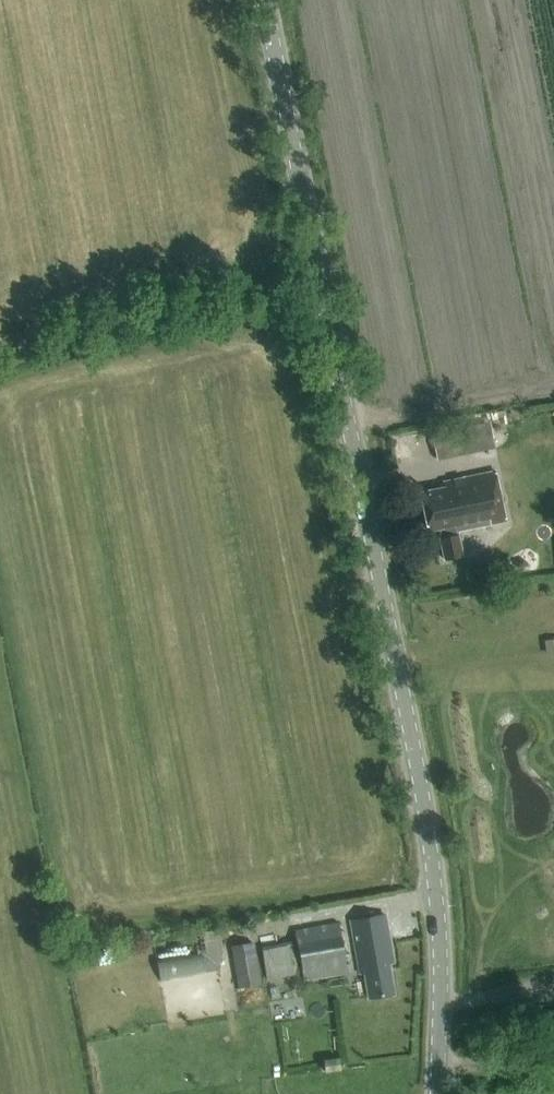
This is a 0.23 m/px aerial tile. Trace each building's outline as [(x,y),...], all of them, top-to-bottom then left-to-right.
[(435,433),(437,454),(491,448),(489,431),(472,433),(472,429),(435,433)] [(457,531),(505,520),(494,471),(444,482),(445,487),(420,492),(428,531),(439,529),(441,538),(440,539),(444,560),(462,556),(457,531)] [(369,997),(394,993),(388,962),(393,961),(385,914),(351,920),(360,973),(365,973),(369,997)] [(295,930),(304,980),(347,973),(338,922),(295,930)] [(157,961),(160,979),(219,969),(222,948),(219,929),(193,933),(197,954),(157,961)] [(253,942),(230,946),(238,989),(261,985),(253,942)] [(277,1018),(296,1017),(295,996),(276,997),(277,1018)] [(483,1014),(485,1023),(497,1021),(495,1011),(483,1014)]
